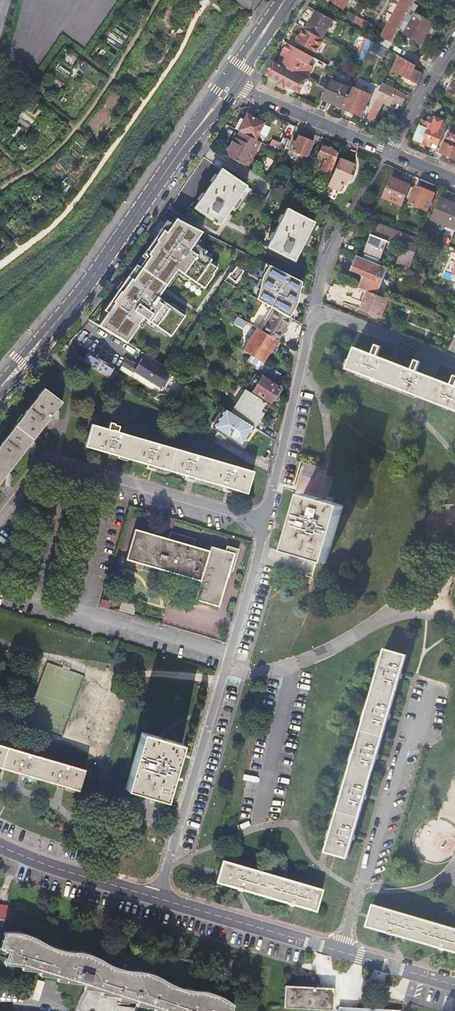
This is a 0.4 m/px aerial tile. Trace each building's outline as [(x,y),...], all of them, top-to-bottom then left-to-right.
[(328,4),(330,0),(344,9),(350,0),(322,0),(328,4)] [(384,39),(393,44),(413,7),(417,0),(405,0),(384,39)] [(353,6),(346,17),(352,20),(358,9),(353,6)] [(333,20),(317,11),(306,30),(323,39),(333,20)] [(433,24),(416,15),(406,35),(423,44),(433,24)] [(378,29),(356,17),(354,22),(376,34),(378,29)] [(323,39),(306,30),(305,29),(300,38),(303,39),(300,44),(317,53),(324,39),(323,39)] [(278,64),(283,66),(290,54),(292,55),(295,48),(289,44),(278,64)] [(379,56),(383,49),(376,45),(372,52),(379,56)] [(309,65),(313,58),(300,50),(295,48),(292,55),(290,54),(283,66),(306,79),(312,67),(309,65)] [(416,66),(400,58),(393,71),(416,83),(421,74),(414,70),(416,66)] [(278,64),(276,63),(266,76),(281,84),(287,87),(300,94),(309,81),(306,79),(283,66),(278,64)] [(325,90),(321,100),(330,103),(330,101),(345,108),(354,88),(354,87),(331,78),(327,85),(325,90)] [(321,82),(319,86),(325,90),(327,85),(321,82)] [(372,108),(368,119),(375,123),(380,111),(384,103),(395,108),(398,102),(403,104),(407,96),(398,92),(398,91),(391,87),(390,88),(384,85),(376,100),(376,99),(374,104),(372,108)] [(354,88),(345,108),(345,109),(361,117),(370,95),(354,88)] [(241,132),(256,139),(264,123),(247,114),(244,120),(239,131),(241,132)] [(435,143),(439,145),(449,123),(436,118),(433,125),(424,122),(422,126),(421,126),(415,141),(433,148),(435,143)] [(248,165),(261,142),(256,139),(241,132),(237,139),(234,138),(225,155),(248,165)] [(450,134),(442,153),(454,159),(454,136),(450,134)] [(314,143),(299,136),(293,151),(307,158),(314,143)] [(275,149),(285,154),(290,140),(284,137),(280,145),(277,144),(275,149)] [(339,153),(322,146),(318,155),(325,158),(321,169),(330,173),(339,153)] [(340,159),(328,186),(340,191),(346,179),(351,181),(353,176),(350,174),(355,165),(340,159)] [(221,170),(195,208),(219,225),(246,186),(221,170)] [(402,206),(411,186),(392,179),(384,198),(402,206)] [(434,194),(417,186),(410,204),(427,211),(434,194)] [(442,199),(433,220),(454,228),(454,204),(442,199)] [(385,209),(370,203),(367,210),(382,216),(385,209)] [(314,223),(287,209),(268,248),(294,261),(314,223)] [(201,231),(174,217),(170,222),(166,228),(162,225),(154,237),(158,240),(145,258),(139,266),(140,268),(132,279),(128,276),(117,291),(116,291),(103,309),(107,312),(101,320),(106,323),(103,328),(126,343),(138,325),(137,324),(143,316),(171,335),(185,315),(158,296),(177,269),(204,288),(213,274),(212,273),(217,267),(209,262),(211,259),(204,254),(206,251),(194,242),(201,231)] [(380,258),(387,241),(404,248),(397,265),(408,270),(420,241),(380,225),(377,232),(379,233),(378,237),(372,235),(366,252),(380,258)] [(145,258),(158,240),(154,237),(141,255),(145,258)] [(388,268),(357,256),(353,266),(366,270),(359,288),(368,291),(377,295),(384,278),(388,268)] [(271,308),(289,318),(296,304),(300,282),(267,265),(261,276),(256,299),(271,308)] [(233,286),(243,270),(236,266),(231,273),(230,272),(224,281),(233,286)] [(391,281),(384,278),(377,295),(384,298),(391,281)] [(388,300),(384,298),(377,295),(368,291),(359,311),(381,319),(388,300)] [(233,305),(227,302),(224,307),(230,311),(233,305)] [(289,318),(271,308),(259,330),(277,340),(278,341),(291,319),(289,318)] [(259,330),(258,329),(244,351),(250,356),(263,363),(277,340),(259,330)] [(415,372),(375,356),(356,349),(348,369),(454,411),(454,387),(415,372)] [(144,354),(141,360),(145,362),(149,357),(144,354)] [(91,355),(85,364),(106,377),(112,368),(91,355)] [(278,380),(281,375),(263,363),(250,356),(247,360),(278,380)] [(166,375),(170,370),(149,357),(145,362),(141,360),(137,366),(125,358),(121,366),(132,373),(133,372),(160,389),(167,376),(166,375)] [(262,378),(252,392),(270,403),(279,389),(262,378)] [(27,448),(50,418),(61,403),(44,389),(0,446),(0,483),(27,448)] [(247,391),(232,414),(254,428),(264,414),(260,411),(265,403),(247,391)] [(242,447),(254,428),(232,414),(223,409),(212,428),(242,447)] [(252,473),(92,426),(85,447),(112,454),(148,465),(191,477),(231,489),(246,493),(252,473)] [(320,468),(306,464),(277,561),(315,572),(319,557),(329,560),(344,506),(328,502),(334,479),(319,474),(320,468)] [(232,571),(239,549),(226,545),(225,550),(211,546),(209,551),(134,529),(125,559),(200,581),(195,599),(218,606),(229,570),(232,571)] [(109,601),(101,599),(99,606),(107,608),(109,601)] [(402,675),(401,674),(406,657),(385,651),(326,853),(347,859),(352,841),(353,841),(354,839),(355,837),(354,836),(364,801),(365,801),(366,798),(366,796),(376,761),(377,760),(377,758),(378,756),(378,755),(388,721),(388,720),(389,717),(390,716),(389,715),(399,680),(400,680),(401,677),(402,675)] [(164,798),(180,745),(141,733),(125,786),(164,798)] [(24,776),(65,788),(77,792),(83,770),(0,746),(0,769),(24,776)] [(150,829),(149,835),(162,839),(163,833),(150,829)] [(155,866),(157,852),(144,850),(142,865),(155,866)] [(321,891),(223,862),(217,883),(238,889),(238,890),(243,891),(244,891),(289,904),(289,905),(292,906),(295,906),(316,912),(321,891)] [(372,906),(367,927),(388,933),(389,934),(391,934),(393,935),(394,935),(443,949),(454,953),(454,929),(372,906)] [(0,942),(0,952),(6,954),(4,960),(23,962),(22,966),(40,968),(40,971),(58,974),(58,977),(85,980),(83,986),(102,988),(102,991),(120,994),(119,997),(137,999),(137,1003),(156,1005),(155,1008),(173,1010),(233,1010),(235,1003),(225,996),(214,991),(205,989),(194,988),(183,986),(175,983),(154,972),(142,969),(131,968),(121,966),(112,962),(94,953),(84,949),(63,948),(54,945),(47,942),(44,940),(38,936),(32,933),(22,930),(20,930),(15,929),(10,929),(4,929),(0,942)] [(332,1009),(333,990),(310,987),(285,985),(284,1007),(332,1009)]
